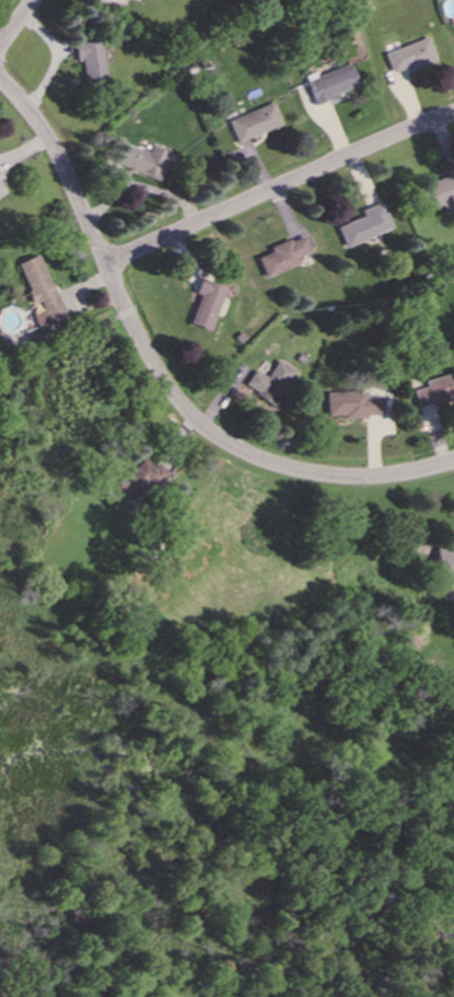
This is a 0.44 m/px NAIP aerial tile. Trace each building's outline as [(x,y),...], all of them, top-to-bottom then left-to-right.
[(391,74),(434,58),(426,36),(383,52),(391,74)] [(73,42),(75,61),(81,60),(83,83),(104,80),(99,39),(73,42)] [(312,102),(357,86),(349,63),(304,79),(312,102)] [(235,141),(281,124),(272,102),(226,119),(235,141)] [(116,165),(159,179),(164,164),(169,166),(174,152),(149,143),(147,151),(124,143),(116,165)] [(428,208),(441,204),(444,211),(453,208),(453,167),(443,170),(445,176),(420,184),(428,208)] [(360,208),(363,217),(336,224),(342,244),(391,229),(382,201),(360,208)] [(256,257),(264,277),(298,262),(296,256),(309,251),(302,233),(268,248),(269,251),(256,257)] [(16,262),(31,302),(38,299),(42,309),(31,314),(38,330),(65,319),(38,253),(16,262)] [(188,322),(209,330),(225,286),(200,277),(194,292),(199,294),(188,322)] [(274,405),(296,371),(277,359),(268,374),(255,366),(243,385),(274,405)] [(424,380),(425,386),(412,389),(416,406),(453,395),(453,371),(424,380)] [(325,414),(342,414),(342,417),(380,416),(380,395),(364,395),(364,390),(325,391),(325,414)] [(156,461),(152,466),(142,457),(115,486),(135,505),(166,471),(156,461)] [(435,580),(453,579),(453,572),(453,546),(434,546),(435,580)]
